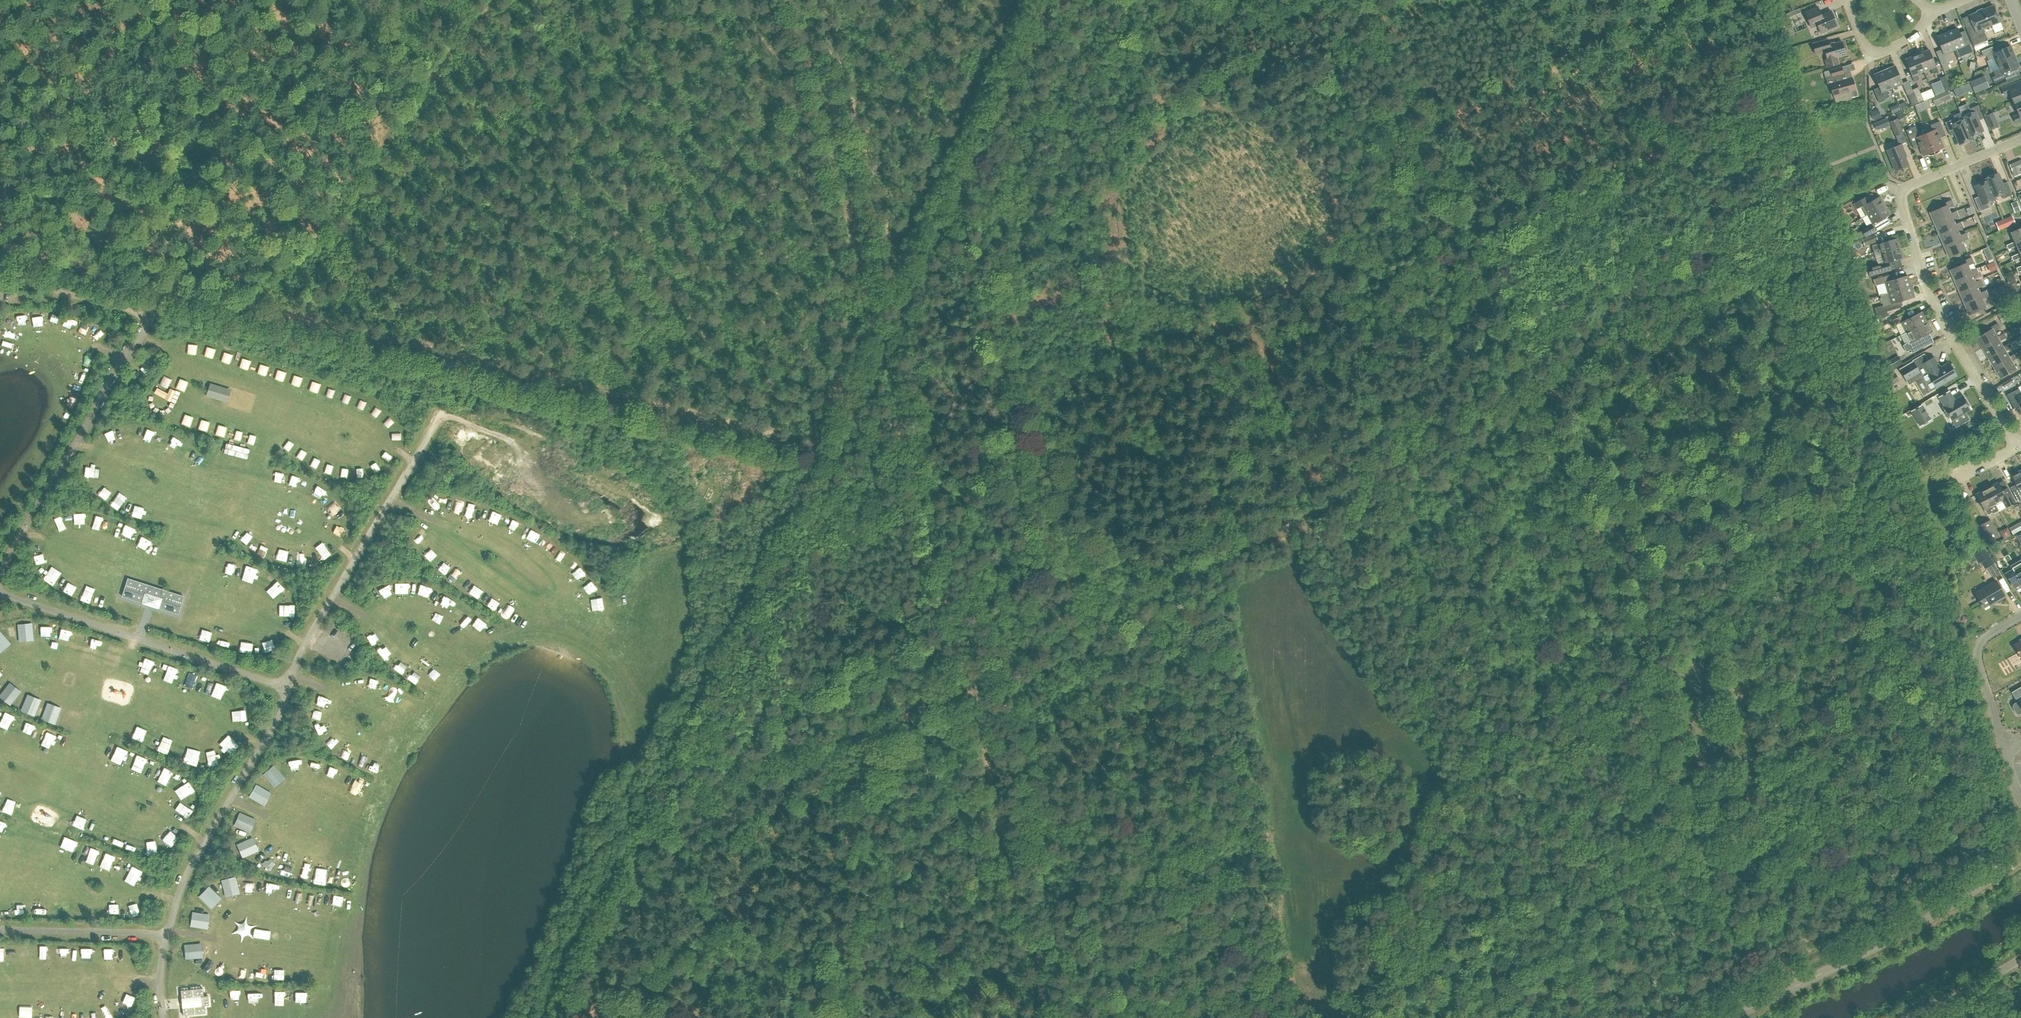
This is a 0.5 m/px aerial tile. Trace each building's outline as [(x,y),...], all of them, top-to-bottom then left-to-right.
[(2000,22),(1993,5),(1962,18),(1973,46),(1987,40),(1983,29),(2000,22)] [(1821,16),(1817,7),(1804,12),(1811,28),(1817,26),(1820,34),(1837,27),(1831,11),(1821,16)] [(1947,34),(1954,50),(1960,47),(1961,51),(1965,53),(1967,52),(1968,54),(1973,52),(1968,39),(1962,41),(1958,29),(1947,34)] [(1954,50),(1947,34),(1936,38),(1941,50),(1936,52),(1943,71),(1949,68),(1947,63),(1952,61),(1948,52),(1954,50)] [(1829,45),(1827,40),(1812,44),(1815,55),(1825,52),(1827,61),(1825,61),(1827,68),(1839,64),(1837,58),(1846,55),(1842,42),(1829,45)] [(1987,40),(1973,46),(1975,51),(1989,45),(1987,40)] [(1996,63),(2015,56),(2010,45),(1994,52),(1992,46),(1981,51),(1983,57),(1986,56),(1988,60),(1994,58),(1996,63)] [(1917,55),(1924,72),(1930,69),(1933,75),(1938,72),(1929,50),(1917,55)] [(1917,75),(1924,72),(1917,55),(1905,60),(1914,82),(1920,80),(1917,75)] [(2015,56),(1996,63),(1998,69),(1993,71),(1995,76),(1992,77),(1994,83),(2005,78),(2003,73),(2019,66),(2015,56)] [(1845,80),(1841,67),(1824,72),(1826,78),(1825,79),(1827,86),(1830,85),(1833,97),(1850,92),(1851,98),(1857,96),(1852,78),(1845,80)] [(1885,72),(1891,88),(1902,83),(1895,67),(1885,72)] [(1886,90),(1891,88),(1885,72),(1874,76),(1879,88),(1873,90),(1879,103),(1885,101),(1884,100),(1889,97),(1886,90)] [(1951,90),(1945,76),(1939,79),(1945,92),(1951,90)] [(1978,99),(1990,93),(1983,80),(1971,86),(1978,99)] [(2020,101),(2020,80),(2001,89),(2004,95),(2009,92),(2015,104),(2020,101)] [(1962,94),(1959,87),(1953,89),(1956,96),(1962,94)] [(1924,101),(1918,88),(1912,90),(1913,92),(1907,95),(1912,106),(1924,101)] [(1942,102),(1939,95),(1932,97),(1935,105),(1942,102)] [(1969,114),(1962,117),(1972,140),(1972,139),(1971,137),(1982,132),(1977,121),(1983,119),(1977,106),(1968,110),(1969,114)] [(1882,117),(1879,109),(1873,111),(1876,119),(1882,117)] [(1993,112),(1990,113),(1984,116),(1989,128),(1990,130),(1999,127),(1993,112)] [(1960,144),(1972,140),(1962,117),(1963,120),(1956,123),(1954,119),(1944,123),(1950,136),(1956,134),(1960,144)] [(1906,141),(1897,119),(1890,122),(1899,144),(1906,141)] [(1926,134),(1935,155),(1936,154),(1937,153),(1938,153),(1939,151),(1940,151),(1940,149),(1944,148),(1940,138),(1945,136),(1939,122),(1930,126),(1932,131),(1926,134)] [(1875,132),(1888,130),(1887,123),(1874,125),(1875,132)] [(1933,156),(1935,155),(1926,134),(1919,136),(1915,127),(1906,131),(1913,149),(1919,147),(1923,157),(1926,155),(1927,156),(1929,156),(1931,156),(1933,156)] [(1905,153),(1901,145),(1886,151),(1895,171),(1909,166),(1904,154),(1905,153)] [(2009,164),(2014,177),(2020,174),(2019,169),(2020,168),(2020,160),(2009,164)] [(1997,174),(1985,178),(1995,201),(1995,200),(1994,198),(2001,195),(2003,199),(2012,195),(2007,182),(2001,184),(1997,174)] [(1995,201),(1985,178),(1986,181),(1975,186),(1980,196),(1974,199),(1979,212),(1989,208),(1987,203),(1995,201)] [(1862,207),(1867,215),(1884,206),(1879,197),(1875,199),(1872,194),(1853,204),(1856,210),(1862,207)] [(1951,217),(1950,214),(1948,209),(1954,206),(1951,200),(1945,203),(1946,206),(1929,213),(1934,224),(1951,217)] [(1890,215),(1884,206),(1867,215),(1872,224),(1861,230),(1865,237),(1881,229),(1877,222),(1890,215)] [(1847,215),(1842,208),(1833,214),(1837,221),(1847,215)] [(1972,215),(1969,208),(1963,210),(1966,217),(1972,215)] [(1951,217),(1934,224),(1939,235),(1956,228),(1955,225),(1953,220),(1959,217),(1956,211),(1950,214),(1951,217)] [(1964,230),(1976,227),(1974,221),(1962,224),(1964,230)] [(1995,227),(1998,235),(2014,229),(2011,221),(1995,227)] [(1956,228),(1939,235),(1944,246),(1961,239),(1960,236),(1957,231),(1963,228),(1961,222),(1955,225),(1956,228)] [(2020,242),(2020,228),(2010,233),(2014,242),(2006,246),(2008,250),(2016,246),(2015,244),(2020,242)] [(1864,237),(1861,231),(1855,234),(1858,240),(1864,237)] [(1965,233),(1960,236),(1961,239),(1944,246),(1948,258),(1966,250),(1962,242),(1968,239),(1965,233)] [(1878,240),(1875,234),(1863,239),(1865,246),(1878,240)] [(1878,244),(1881,254),(1900,249),(1897,238),(1878,244)] [(2015,244),(2016,246),(2019,254),(2011,257),(2013,261),(2020,258),(2020,257),(2020,256),(2020,242),(2015,244)] [(1868,269),(1870,276),(1891,270),(1888,263),(1903,259),(1900,249),(1881,254),(1884,264),(1868,269)] [(1972,274),(1970,271),(1968,266),(1974,264),(1971,257),(1965,260),(1966,263),(1950,270),(1954,282),(1972,274)] [(1996,269),(1993,262),(1987,265),(1990,272),(1996,269)] [(1972,274),(1954,282),(1959,293),(1976,285),(1975,282),(1973,277),(1979,275),(1976,269),(1970,271),(1972,274)] [(1861,273),(1861,272),(1851,274),(1852,281),(1864,279),(1863,273),(1861,273)] [(1892,274),(1875,279),(1877,286),(1885,283),(1888,294),(1911,287),(1908,276),(1894,280),(1892,274)] [(2014,276),(2007,279),(2010,286),(2017,282),(2014,276)] [(1976,285),(1959,293),(1964,304),(1981,297),(1980,293),(1978,288),(1983,286),(1981,280),(1975,282),(1976,285)] [(1911,287),(1888,294),(1891,304),(1883,306),(1885,312),(1887,312),(1901,307),(1900,302),(1914,298),(1911,287)] [(1986,291),(1980,293),(1981,297),(1964,304),(1969,315),(1986,308),(1982,299),(1988,297),(1986,291)] [(2010,301),(2007,295),(1996,301),(1998,307),(2010,301)] [(2013,317),(2007,308),(1997,314),(2002,323),(2013,317)] [(1901,323),(1905,333),(1927,322),(1922,312),(1901,322),(1899,317),(1891,321),(1894,327),(1901,323)] [(1905,333),(1910,342),(1903,346),(1906,352),(1914,348),(1911,342),(1932,332),(1927,322),(1905,333)] [(1976,338),(1982,348),(1998,339),(1997,337),(1994,332),(2000,328),(1997,323),(1991,328),(1991,329),(1976,338)] [(1883,336),(1890,334),(1888,327),(1881,329),(1883,336)] [(1998,339),(1982,348),(1988,358),(2004,349),(2003,347),(2000,342),(2006,338),(2003,333),(1997,337),(1998,339)] [(2004,349),(1988,358),(1994,369),(2010,359),(2009,357),(2006,352),(2012,348),(2009,343),(2003,347),(2004,349)] [(2015,353),(2009,357),(2010,359),(1994,369),(2000,379),(2016,369),(2012,362),(2018,358),(2015,353)] [(1940,368),(1934,358),(1923,364),(1924,366),(1918,370),(1913,363),(1900,370),(1908,384),(1921,376),(1930,391),(1956,376),(1949,363),(1940,368)] [(135,380),(132,385),(140,389),(142,384),(135,380)] [(2013,407),(2020,403),(2020,406),(2020,393),(2019,389),(2007,395),(2013,407)] [(1943,406),(1951,420),(1956,427),(1970,419),(1965,412),(1970,409),(1962,396),(1954,400),(1949,391),(1939,397),(1944,406),(1943,406)] [(1930,420),(1922,405),(1911,411),(1919,426),(1930,420)] [(2011,475),(2016,485),(2010,487),(2018,502),(2020,500),(2020,470),(2011,475)] [(1987,488),(1996,504),(2003,501),(2006,507),(2015,502),(2009,491),(2004,493),(1998,482),(1987,488)] [(1987,488),(1976,494),(1987,515),(1992,512),(1994,514),(1999,511),(1996,504),(1987,488)] [(2000,537),(1990,519),(1976,527),(1977,528),(1973,530),(1979,540),(1982,538),(1985,544),(2000,537)] [(2011,566),(2013,569),(2006,573),(2012,583),(2018,579),(2020,584),(2020,560),(2011,566)] [(2000,574),(1994,563),(1987,567),(1993,578),(2000,574)] [(223,583),(234,585),(236,570),(226,568),(223,583)] [(251,575),(245,588),(255,593),(260,580),(251,575)] [(184,597),(128,579),(122,598),(179,616),(184,597)] [(2005,596),(1996,580),(1975,592),(1984,607),(1995,600),(1996,602),(2005,596)] [(265,598),(274,605),(282,593),(274,587),(265,598)] [(600,602),(605,599),(599,590),(594,593),(600,602)] [(278,628),(293,628),(294,617),(278,617),(278,628)] [(152,632),(163,634),(165,621),(154,619),(152,632)] [(183,642),(187,628),(176,625),(172,639),(183,642)] [(45,631),(44,638),(52,639),(52,631),(45,631)] [(192,645),(203,649),(208,635),(198,632),(192,645)] [(341,669),(351,646),(331,638),(321,661),(341,669)] [(218,639),(213,652),(223,655),(228,642),(218,639)] [(267,658),(276,653),(269,641),(260,646),(267,658)] [(2013,645),(2020,659),(2020,641),(2013,645)] [(95,645),(93,652),(101,653),(102,647),(95,645)] [(238,659),(249,660),(250,646),(239,645),(238,659)] [(109,649),(106,657),(115,660),(118,652),(109,649)] [(165,680),(168,672),(153,667),(150,675),(165,680)] [(178,675),(175,683),(190,688),(193,680),(178,675)] [(202,684),(200,692),(215,695),(217,688),(202,684)] [(236,711),(241,706),(229,696),(224,701),(236,711)] [(2013,704),(2012,707),(2016,713),(2019,714),(2020,713),(2020,697),(2016,700),(2018,702),(2013,704)] [(247,717),(238,717),(239,733),(247,733),(247,717)] [(203,996),(202,988),(181,991),(183,1015),(205,1013),(204,1005),(209,1005),(208,996),(203,996)]
